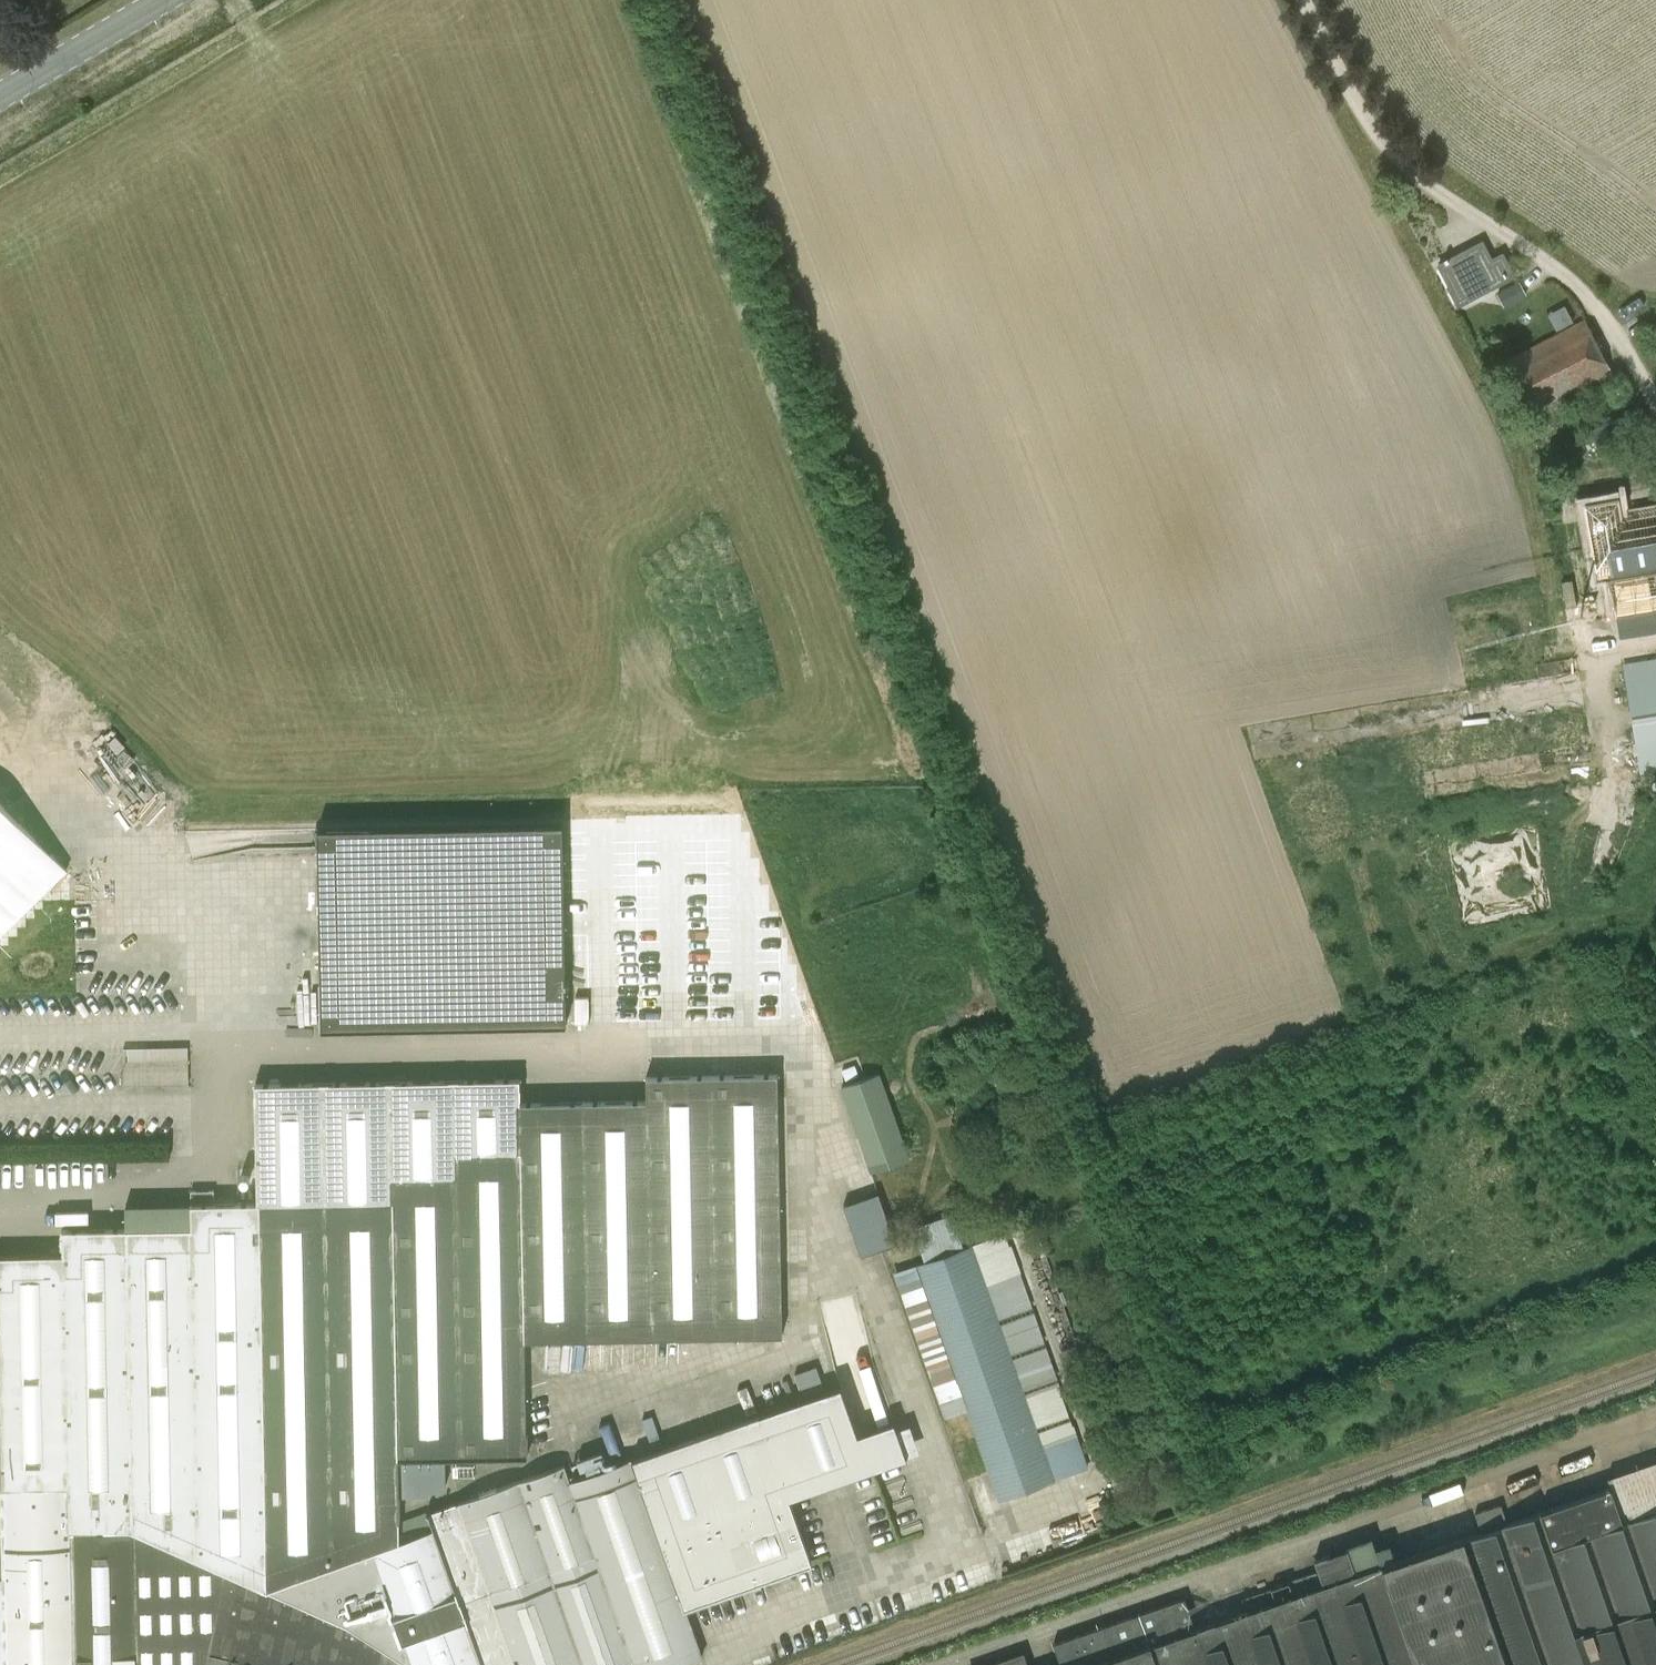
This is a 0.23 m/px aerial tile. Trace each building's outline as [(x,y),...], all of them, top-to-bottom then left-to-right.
[(1458,305),(1514,275),(1505,258),(1494,264),(1482,241),(1439,264),(1450,285),(1448,286),(1458,305)] [(1504,303),(1526,292),(1519,280),(1497,291),(1504,303)] [(1594,390),(1617,379),(1583,316),(1561,327),(1563,330),(1507,359),(1534,410),(1589,382),(1594,390)] [(1621,508),(1619,496),(1582,502),(1597,579),(1608,578),(1608,576),(1619,639),(1655,633),(1655,502),(1621,508)] [(1624,663),(1641,774),(1655,771),(1655,658),(1624,663)] [(76,869),(0,789),(0,940),(76,869)] [(569,815),(317,822),(319,1029),(573,1023),(569,815)] [(724,975),(750,967),(738,928),(712,936),(724,975)] [(126,1082),(191,1082),(191,1045),(126,1045),(126,1082)] [(818,1562),(791,1487),(925,1442),(912,1404),(869,1417),(856,1375),(572,1471),(563,1466),(400,1524),(399,1494),(398,1456),(398,1452),(531,1452),(531,1340),(791,1334),(786,1072),(652,1072),(652,1096),(526,1101),(526,1080),(261,1080),(258,1206),(218,1206),(223,1187),(188,1184),(188,1203),(124,1203),(124,1222),(65,1219),(68,1254),(0,1257),(0,1664),(690,1664),(708,1659),(684,1608),(818,1562)] [(847,1083),(871,1170),(912,1159),(888,1072),(847,1083)] [(866,1253),(900,1242),(884,1191),(850,1201),(866,1253)] [(916,1264),(917,1268),(884,1279),(934,1420),(967,1408),(999,1500),(1056,1480),(1088,1468),(1007,1231),(973,1244),(916,1264)] [(398,1456),(399,1494),(424,1494),(446,1485),(446,1456),(398,1456)] [(1140,1613),(1053,1643),(1061,1664),(1655,1664),(1655,1460),(1608,1476),(1611,1487),(1541,1511),(1464,1538),(1464,1537),(1462,1538),(1456,1524),(1455,1523),(1454,1523),(1454,1522),(1453,1523),(1419,1534),(1418,1535),(1418,1536),(1418,1537),(1424,1551),(1396,1561),(1390,1545),(1377,1549),(1373,1537),(1347,1546),(1348,1548),(1315,1559),(1319,1570),(1317,1571),(1290,1581),(1244,1598),(1248,1610),(1196,1628),(1185,1597),(1140,1613)] [(1024,1651),(985,1664),(1029,1664),(1024,1651)]
